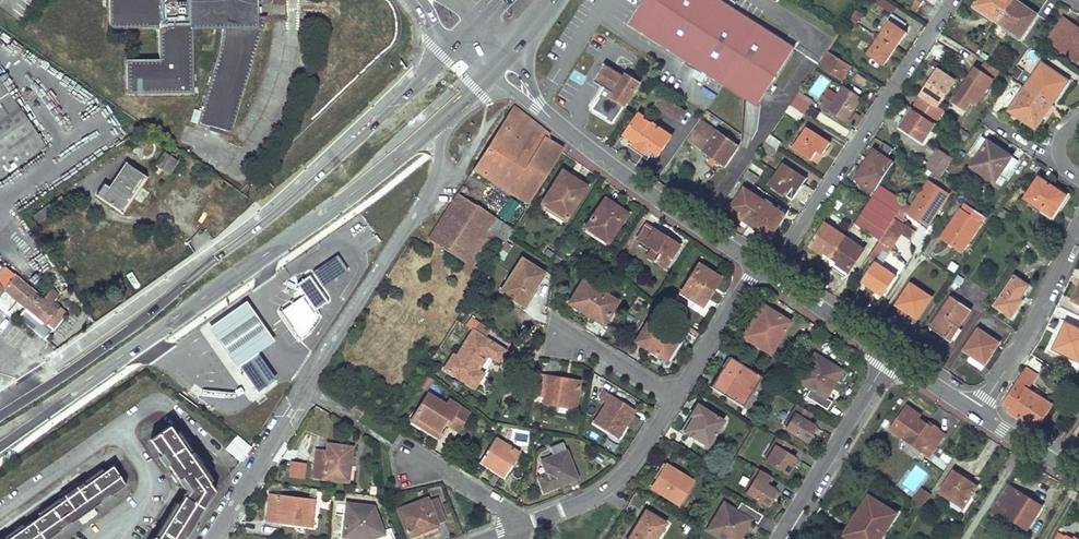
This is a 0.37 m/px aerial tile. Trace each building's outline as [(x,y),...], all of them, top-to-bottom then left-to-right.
[(191,30),(191,18),(230,19),(229,30),(197,127),(230,137),(266,15),(258,15),(259,6),(266,6),(264,0),(230,0),(230,9),(192,8),(192,0),(111,0),(111,11),(111,19),(111,29),(160,30),(160,62),(128,62),(128,95),(194,95),(191,30)] [(192,8),(230,9),(230,0),(192,0),(192,8)] [(630,25),(757,105),(795,46),(723,0),(661,0),(656,7),(645,1),(630,25)] [(892,13),(896,7),(886,0),(879,0),(877,3),(892,13)] [(911,8),(916,12),(924,0),(917,0),(911,8)] [(974,6),(997,22),(1012,0),(978,0),(974,6)] [(1012,0),(997,22),(1021,38),(1037,15),(1022,4),(1020,6),(1012,0)] [(889,23),(868,53),(879,61),(882,56),(888,60),(903,36),(898,33),(901,28),(902,29),(906,23),(892,14),(886,22),(889,23)] [(1050,37),(1057,42),(1055,45),(1078,60),(1078,59),(1078,32),(1077,31),(1078,28),(1063,17),(1050,37)] [(230,19),(191,18),(191,30),(229,30),(230,19)] [(901,28),(898,33),(903,36),(907,31),(902,29),(901,28)] [(969,39),(965,45),(974,51),(978,45),(969,39)] [(828,50),(819,64),(842,78),(850,65),(828,50)] [(882,56),(879,61),(885,64),(888,60),(882,56)] [(978,74),(974,72),(968,81),(955,101),(969,109),(974,100),(979,103),(1000,70),(987,61),(981,70),(978,74)] [(1042,62),(1025,87),(1050,103),(1057,92),(1060,93),(1069,80),(1042,62)] [(605,65),(596,80),(605,86),(598,97),(599,98),(592,109),(606,118),(605,119),(612,124),(638,82),(625,74),(624,77),(605,65)] [(937,70),(912,109),(935,124),(945,110),(938,105),(954,81),(937,70)] [(825,95),(820,102),(843,119),(850,108),(853,110),(861,98),(844,87),(834,101),(825,95)] [(1025,87),(1009,111),(1036,129),(1045,115),(1043,113),(1050,103),(1025,87)] [(816,100),(820,102),(825,95),(821,93),(816,100)] [(44,145),(8,95),(0,100),(0,176),(44,145)] [(795,96),(785,111),(800,120),(809,105),(795,96)] [(661,97),(656,105),(690,127),(695,118),(661,97)] [(547,140),(549,136),(512,106),(473,169),(529,204),(529,203),(528,202),(562,149),(547,140)] [(850,108),(843,119),(845,120),(853,110),(850,108)] [(912,109),(900,127),(923,142),(935,124),(912,109)] [(856,127),(863,117),(855,111),(848,122),(856,127)] [(639,114),(621,141),(648,160),(651,156),(655,159),(671,135),(639,114)] [(702,121),(689,140),(725,165),(738,145),(702,121)] [(807,127),(793,148),(811,160),(817,151),(823,154),(830,143),(807,127)] [(769,134),(765,141),(777,149),(781,142),(769,134)] [(977,157),(971,165),(995,182),(1001,174),(1007,178),(1018,161),(982,137),(971,153),(977,157)] [(765,141),(761,147),(772,155),(777,149),(765,141)] [(211,167),(216,160),(195,145),(190,151),(211,167)] [(940,148),(926,168),(941,177),(954,158),(940,148)] [(817,151),(811,160),(816,164),(823,154),(817,151)] [(877,151),(858,179),(875,191),(894,163),(877,151)] [(164,152),(155,165),(168,174),(177,161),(164,152)] [(104,183),(96,194),(119,210),(143,175),(125,163),(109,186),(104,183)] [(753,163),(743,176),(754,184),(763,170),(753,163)] [(782,163),(769,183),(787,195),(793,186),(799,190),(806,179),(782,163)] [(572,208),(569,207),(570,207),(583,185),(561,171),(541,204),(565,219),(572,208)] [(143,175),(119,210),(123,212),(147,177),(143,175)] [(1039,176),(1025,198),(1049,214),(1056,204),(1060,206),(1067,195),(1039,176)] [(929,180),(908,212),(925,224),(936,207),(939,209),(949,193),(929,180)] [(583,185),(570,207),(572,208),(585,187),(583,185)] [(880,185),(855,223),(880,240),(895,217),(898,213),(905,202),(880,185)] [(745,187),(731,207),(738,212),(735,217),(741,221),(742,219),(749,224),(765,201),(745,187)] [(512,230),(458,194),(429,239),(464,262),(459,271),(467,276),(472,267),(466,264),(473,253),(479,256),(483,249),(492,234),(505,242),(512,230)] [(61,195),(47,205),(53,212),(66,202),(61,195)] [(497,215),(507,221),(518,203),(509,197),(497,215)] [(625,214),(604,199),(583,228),(606,243),(625,214)] [(765,201),(749,224),(756,228),(755,231),(762,235),(765,231),(772,235),(785,215),(765,201)] [(1049,214),(1053,216),(1060,206),(1056,204),(1049,214)] [(47,205),(32,215),(37,223),(53,212),(47,205)] [(960,208),(943,234),(955,241),(952,246),(961,252),(984,217),(968,206),(965,211),(960,208)] [(936,207),(925,224),(928,226),(939,209),(936,207)] [(898,213),(895,217),(903,223),(906,218),(898,213)] [(17,216),(13,219),(21,230),(25,227),(17,216)] [(895,217),(880,240),(891,247),(906,225),(903,223),(895,217)] [(825,223),(811,246),(829,259),(845,236),(825,223)] [(677,246),(644,225),(636,239),(650,249),(645,257),(663,268),(677,246)] [(943,234),(941,237),(952,246),(955,241),(943,234)] [(845,236),(829,259),(849,272),(864,249),(845,236)] [(483,249),(479,256),(473,253),(466,264),(472,267),(467,276),(473,280),(490,253),(483,249)] [(526,293),(529,295),(543,273),(521,259),(500,292),(519,304),(526,293)] [(875,262),(862,281),(883,295),(896,276),(875,262)] [(3,289),(45,323),(56,310),(0,264),(0,293),(3,289)] [(717,278),(698,266),(680,293),(700,305),(717,278)] [(1015,276),(995,306),(1012,318),(1024,301),(1021,299),(1029,285),(1015,276)] [(325,302),(309,277),(296,285),(304,295),(281,311),(290,324),(299,337),(306,332),(317,315),(314,310),(325,302)] [(584,314),(587,309),(605,320),(616,302),(582,280),(567,303),(584,314)] [(911,283),(897,304),(908,312),(917,318),(931,297),(911,283)] [(522,306),(529,295),(526,293),(519,304),(522,306)] [(951,297),(930,327),(945,337),(955,324),(959,327),(971,310),(951,297)] [(773,323),(777,316),(762,306),(758,313),(773,323)] [(602,325),(605,320),(587,309),(584,314),(602,325)] [(917,318),(908,312),(904,317),(913,323),(917,318)] [(788,323),(777,316),(773,323),(758,313),(742,337),(768,354),(788,323)] [(664,361),(678,339),(648,320),(634,342),(664,361)] [(1054,346),(1071,354),(1067,362),(1078,368),(1078,328),(1066,322),(1054,346)] [(478,323),(472,331),(484,338),(489,330),(478,323)] [(979,329),(965,350),(976,358),(985,364),(999,343),(979,329)] [(504,351),(472,331),(456,356),(453,355),(444,369),(474,388),(482,374),(477,370),(487,355),(497,361),(504,351)] [(284,366),(274,353),(247,372),(257,386),(261,392),(273,384),(284,366)] [(813,353),(810,358),(824,367),(827,362),(813,353)] [(729,370),(726,369),(732,359),(729,357),(710,387),(713,389),(718,380),(722,383),(727,373),(729,370)] [(804,397),(826,410),(831,402),(824,398),(822,397),(828,386),(831,387),(841,370),(827,362),(824,367),(810,358),(795,381),(808,389),(804,397)] [(982,368),(985,364),(976,358),(973,362),(982,368)] [(760,377),(732,359),(726,369),(729,370),(727,373),(734,377),(728,387),(722,383),(718,380),(713,389),(742,407),(760,377)] [(429,362),(425,368),(433,373),(437,367),(429,362)] [(1025,368),(1019,377),(1028,382),(1025,387),(1027,389),(1036,375),(1025,368)] [(257,386),(247,372),(211,398),(220,412),(257,386)] [(544,391),(546,376),(536,374),(534,389),(544,391)] [(426,375),(420,386),(427,390),(433,379),(426,375)] [(579,382),(546,376),(544,391),(542,403),(575,408),(579,382)] [(1019,377),(1002,403),(1011,409),(1008,412),(1037,430),(1053,405),(1027,389),(1025,387),(1028,382),(1019,377)] [(831,387),(828,386),(822,397),(824,398),(831,387)] [(633,410),(603,391),(598,398),(606,403),(594,424),(616,438),(624,424),(630,415),(633,410)] [(447,425),(457,430),(468,412),(458,406),(455,411),(445,405),(428,394),(411,419),(422,426),(425,420),(443,431),(447,425)] [(455,411),(458,406),(448,400),(445,405),(455,411)] [(364,410),(354,404),(351,409),(361,415),(364,410)] [(811,413),(796,404),(791,412),(793,414),(786,427),(784,429),(806,442),(811,435),(809,433),(813,425),(806,421),(811,413)] [(722,422),(696,405),(689,416),(692,418),(683,432),(706,447),(722,422)] [(944,433),(929,423),(928,425),(918,418),(919,416),(906,406),(890,429),(904,438),(922,451),(929,456),(944,433)] [(793,414),(791,412),(783,425),(786,427),(793,414)] [(638,420),(630,415),(624,424),(632,429),(638,420)] [(439,437),(443,431),(425,420),(422,426),(439,437)] [(215,491),(204,475),(209,471),(205,465),(199,469),(185,449),(190,445),(187,439),(181,443),(169,426),(150,439),(173,473),(179,480),(181,479),(189,490),(185,496),(184,495),(172,514),(167,510),(163,516),(169,520),(163,528),(158,524),(154,530),(160,534),(156,538),(185,538),(215,491)] [(224,448),(239,461),(251,447),(236,434),(224,448)] [(791,446),(776,436),(771,444),(774,446),(766,459),(765,461),(787,474),(791,467),(789,466),(794,458),(787,453),(791,446)] [(479,462),(490,469),(492,466),(505,474),(518,453),(495,438),(479,462)] [(345,471),(348,446),(327,443),(326,452),(314,451),(311,477),(347,481),(348,472),(345,471)] [(576,479),(562,444),(549,449),(552,457),(541,462),(546,475),(538,478),(543,492),(576,479)] [(774,446),(771,444),(763,457),(766,459),(774,446)] [(205,465),(190,445),(185,449),(199,469),(205,465)] [(932,461),(944,469),(952,456),(940,448),(932,461)] [(306,463),(291,461),(289,476),(305,478),(306,463)] [(659,481),(668,467),(662,463),(654,477),(657,479),(659,481)] [(78,518),(83,515),(92,508),(121,488),(125,485),(112,466),(95,478),(91,473),(85,477),(89,482),(55,506),(51,500),(45,504),(48,510),(14,534),(11,528),(5,532),(9,537),(6,538),(48,538),(78,518)] [(492,466),(490,469),(488,472),(501,480),(505,474),(492,466)] [(691,481),(668,467),(659,481),(657,479),(652,488),(677,503),(691,481)] [(772,478),(757,468),(752,477),(754,478),(747,491),(745,493),(767,506),(772,499),(770,498),(774,490),(767,485),(772,478)] [(976,487),(953,472),(940,493),(963,507),(976,487)] [(55,506),(89,482),(85,477),(51,500),(55,506)] [(754,478),(752,477),(744,489),(747,491),(754,478)] [(1041,505),(1007,484),(991,511),(1010,523),(1012,519),(1027,529),(1041,505)] [(910,500),(920,507),(931,493),(921,486),(910,500)] [(314,488),(310,488),(309,500),(269,495),(266,521),(307,526),(308,511),(312,511),(314,488)] [(867,512),(851,538),(880,538),(897,514),(868,496),(861,508),(867,512)] [(444,521),(435,498),(419,504),(419,502),(398,509),(408,536),(437,525),(437,524),(444,521)] [(762,515),(740,503),(736,510),(723,502),(709,526),(723,535),(721,538),(739,538),(744,531),(742,529),(749,519),(751,520),(757,523),(762,515)] [(383,534),(372,506),(346,504),(342,536),(366,538),(369,538),(383,534)] [(92,508),(83,515),(78,518),(81,523),(95,513),(92,508)] [(861,508),(843,535),(849,538),(851,538),(867,512),(861,508)] [(645,510),(627,538),(655,538),(665,523),(645,510)] [(751,520),(749,519),(742,529),(744,531),(751,520)] [(709,526),(706,530),(720,538),(721,538),(723,535),(709,526)] [(154,530),(149,538),(156,538),(160,534),(154,530)]
